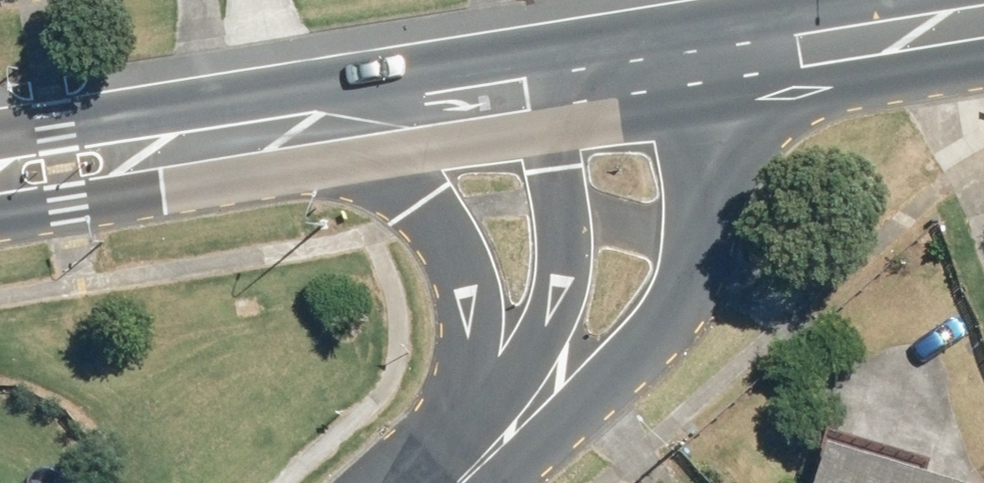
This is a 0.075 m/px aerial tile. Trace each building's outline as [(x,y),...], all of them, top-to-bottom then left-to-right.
[(817,435),(804,482),(983,482),(983,481),(817,435)]
